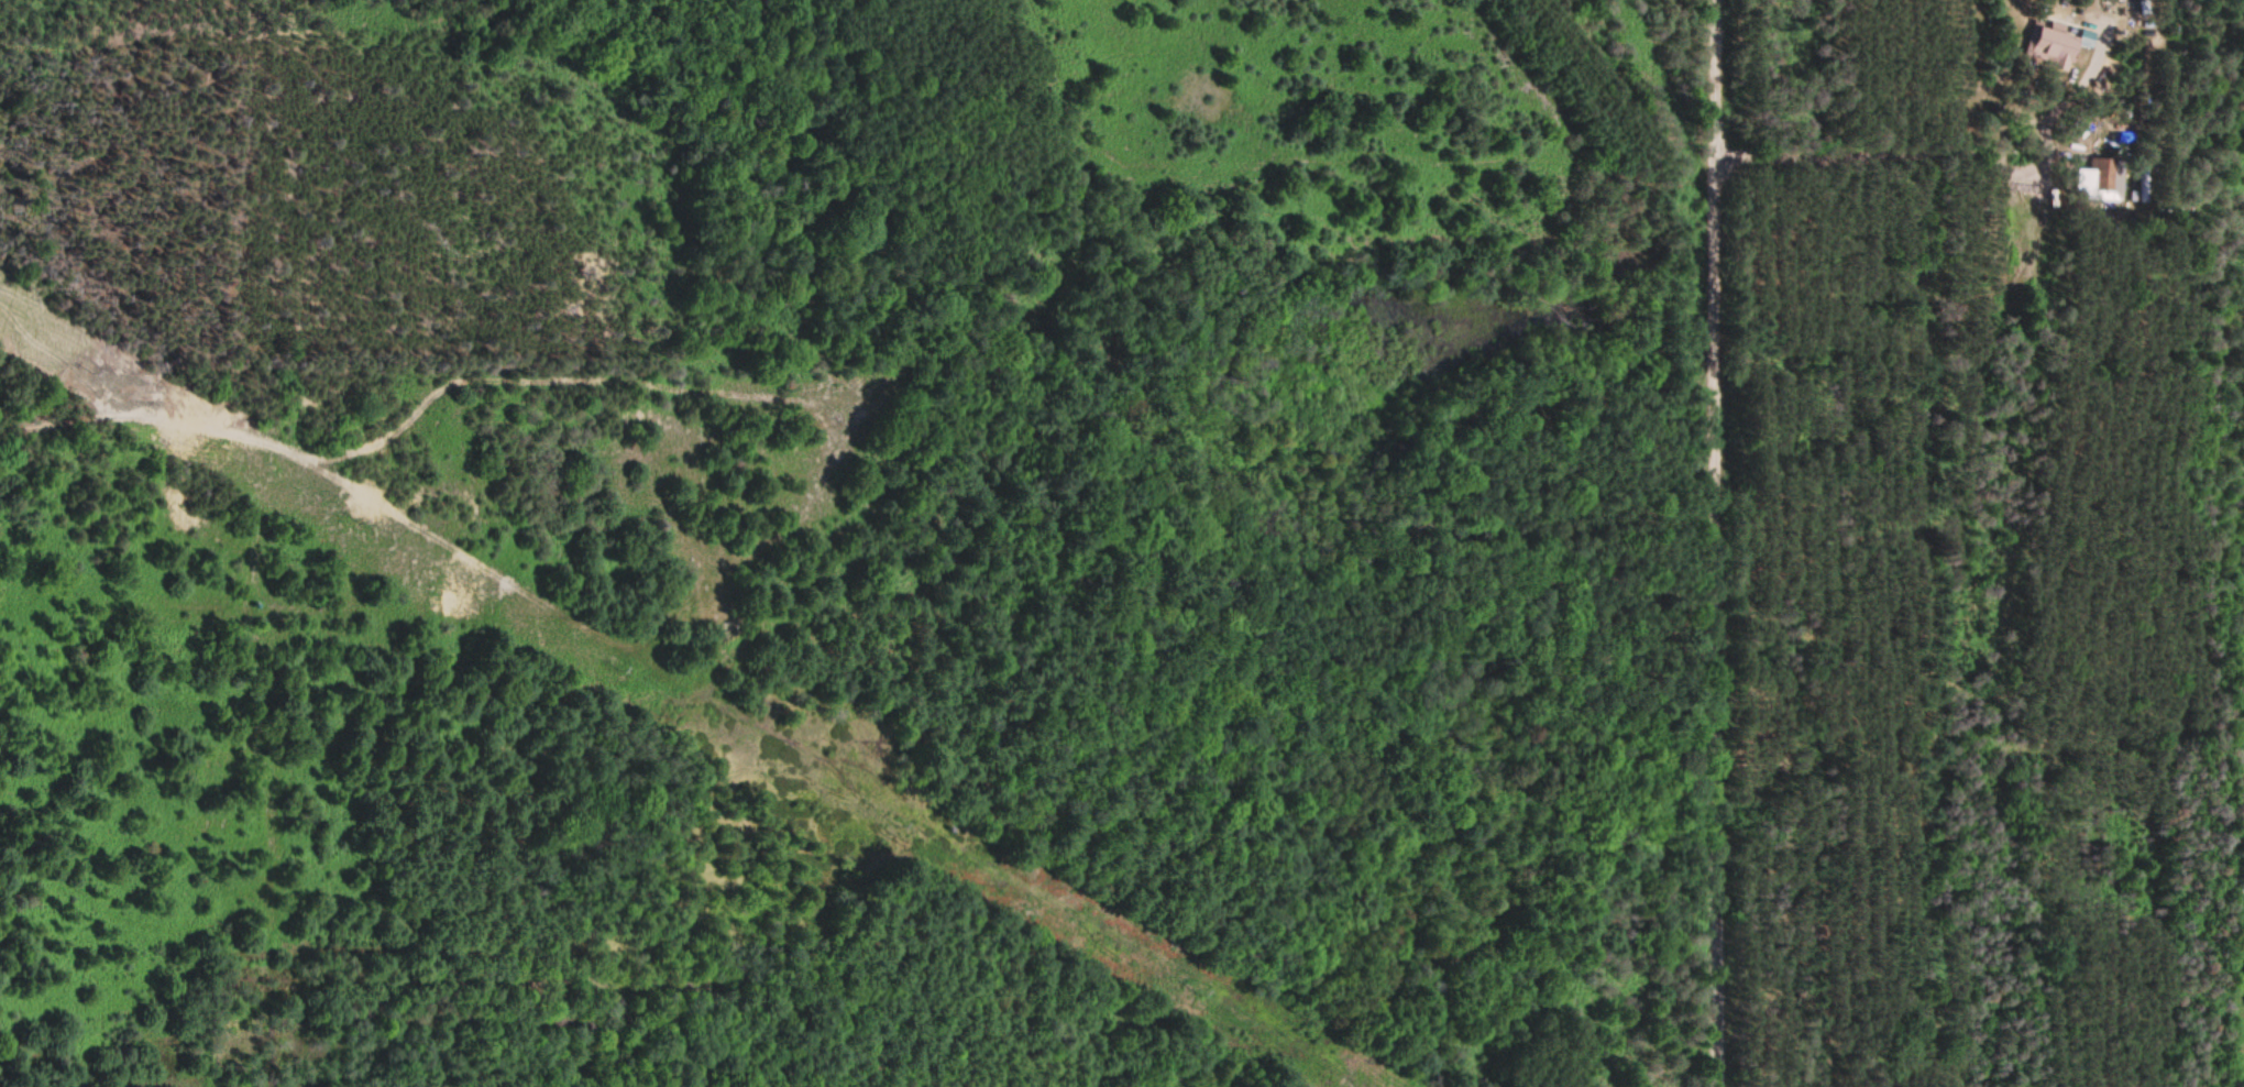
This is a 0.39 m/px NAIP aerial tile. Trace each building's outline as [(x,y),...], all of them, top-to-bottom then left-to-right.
[(2078,63),(2081,35),(2038,31),(2035,58),(2078,63)] [(2083,189),(2109,194),(2114,163),(2089,158),(2083,189)]
